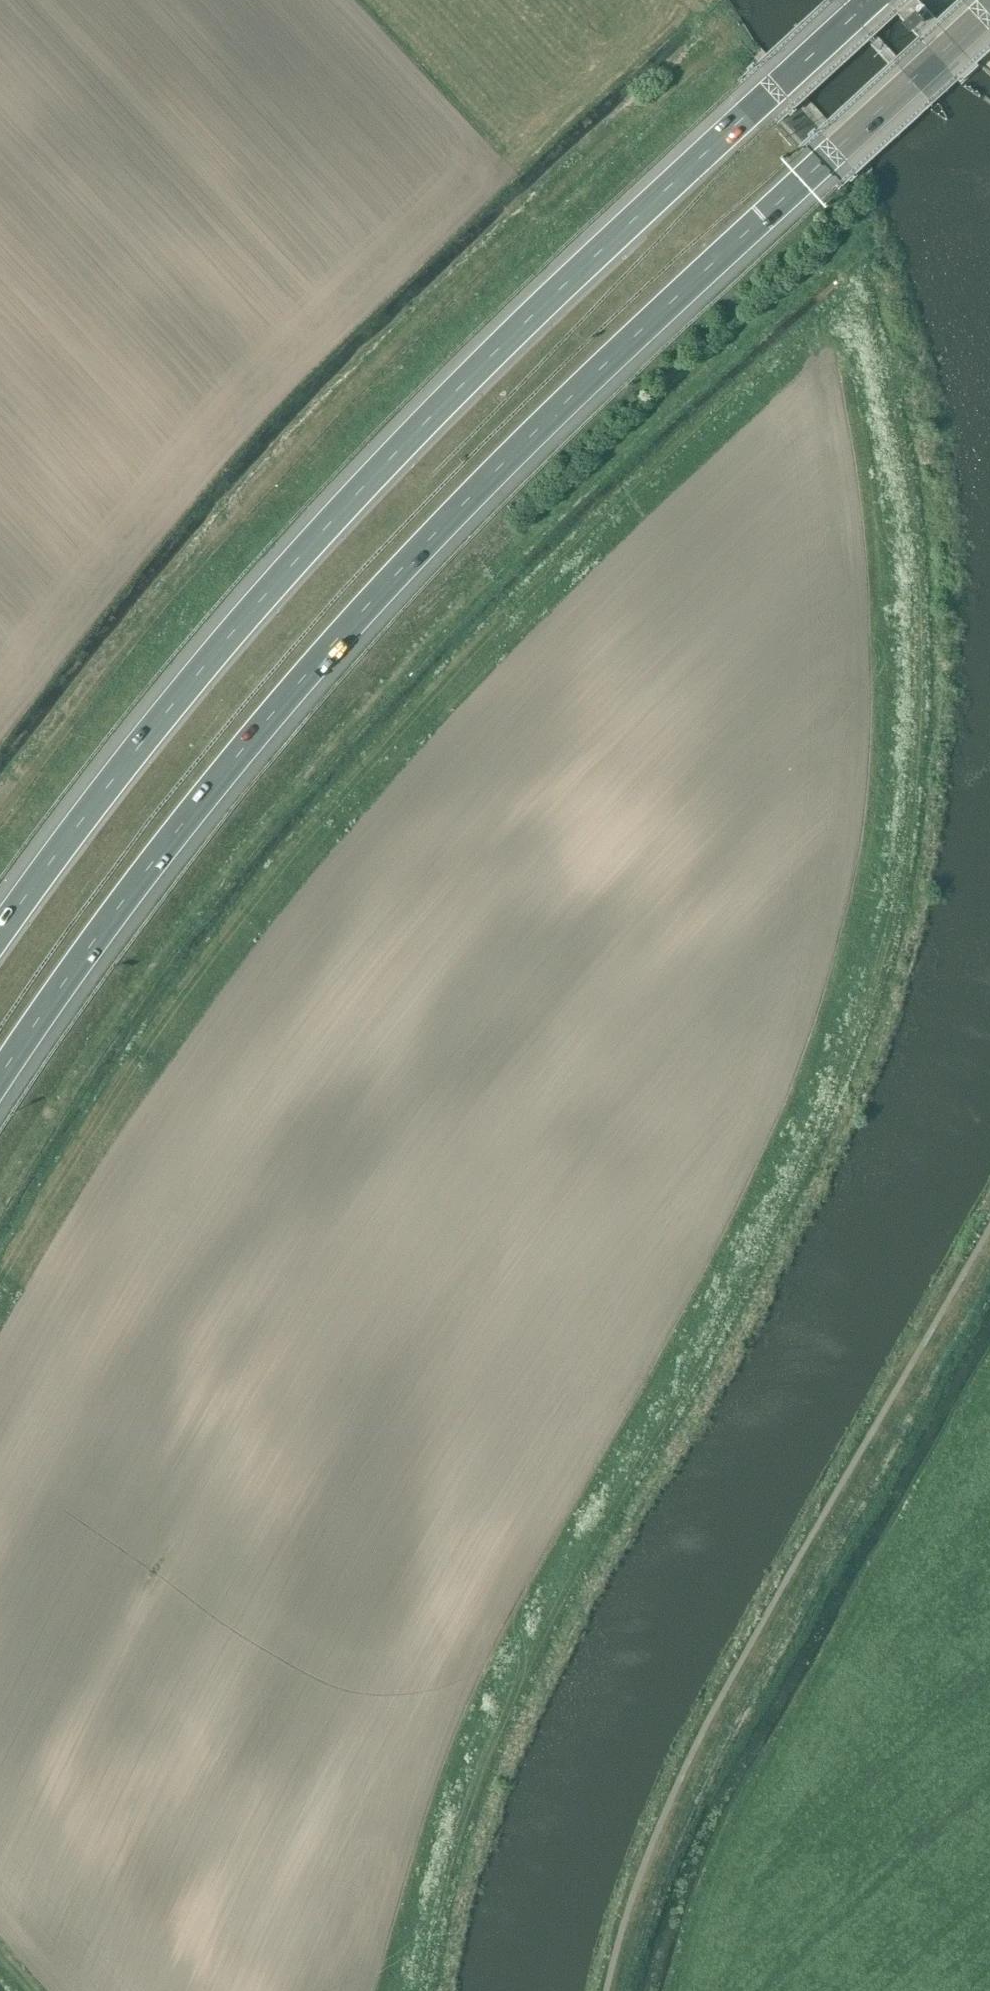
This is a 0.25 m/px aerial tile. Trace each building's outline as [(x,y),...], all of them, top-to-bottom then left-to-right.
[(929,107),(937,99),(845,0),(830,0),(929,107)] [(921,19),(913,10),(901,22),(909,31),(921,19)]
